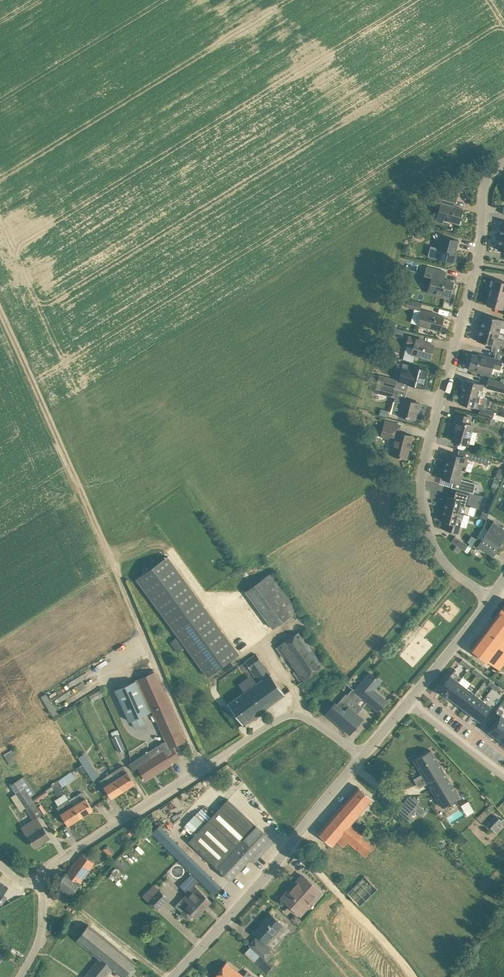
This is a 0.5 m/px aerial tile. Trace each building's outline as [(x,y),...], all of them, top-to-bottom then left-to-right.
[(441,203),(437,217),(459,223),(463,209),(454,206),(454,204),(456,204),(458,196),(439,191),(430,196),(430,200),(441,203)] [(442,236),(439,248),(431,246),(428,256),(436,258),(437,257),(455,262),(457,253),(455,253),(458,240),(442,236)] [(428,292),(449,298),(453,282),(444,279),(446,271),(427,266),(422,282),(430,285),(428,292)] [(490,292),(503,296),(503,282),(494,279),(490,292)] [(490,292),(487,304),(503,309),(503,304),(503,296),(490,292)] [(420,309),(422,302),(407,299),(405,306),(420,309)] [(418,325),(431,328),(440,331),(444,316),(432,313),(432,312),(422,309),(418,325)] [(480,328),(499,332),(500,327),(503,328),(503,320),(484,315),(480,328)] [(392,327),(390,334),(402,337),(404,330),(392,327)] [(499,332),(480,328),(477,341),(502,347),(503,340),(497,338),(499,332)] [(422,341),(422,340),(409,336),(406,344),(414,346),(412,353),(430,358),(434,344),(422,341)] [(468,369),(491,375),(493,367),(500,369),(502,360),(496,359),(486,356),(486,358),(472,354),(468,369)] [(428,370),(404,364),(400,381),(423,387),(428,370)] [(379,375),(377,383),(394,388),(396,380),(379,375)] [(466,379),(462,391),(485,397),(484,390),(482,390),(484,384),(466,379)] [(488,379),(486,387),(503,392),(503,383),(488,379)] [(394,388),(377,383),(374,393),(391,397),(394,388)] [(487,398),(485,397),(462,391),(459,403),(480,408),(484,409),(487,398)] [(403,399),(396,397),(392,412),(415,419),(419,403),(403,399)] [(480,408),(478,415),(488,417),(493,419),(494,412),(484,409),(480,408)] [(456,427),(452,440),(469,445),(469,443),(474,444),(477,432),(472,431),(474,425),(469,424),(471,417),(457,413),(454,427),(456,427)] [(399,432),(401,425),(391,422),(385,421),(381,436),(395,440),(391,454),(397,455),(406,458),(412,436),(399,432)] [(469,459),(475,461),(481,462),(482,462),(488,464),(490,458),(483,456),(471,452),(469,459)] [(445,459),(443,465),(460,469),(462,462),(466,463),(467,458),(449,453),(447,460),(445,459)] [(460,469),(443,465),(442,470),(444,471),(442,478),(453,481),(451,487),(457,488),(461,489),(463,480),(461,479),(462,477),(459,476),(460,469)] [(502,479),(503,478),(503,475),(503,469),(499,467),(496,477),(502,479)] [(501,481),(494,479),(491,487),(498,489),(501,481)] [(476,483),(463,480),(461,489),(468,491),(473,493),(476,483)] [(448,496),(444,508),(460,512),(464,513),(468,514),(470,506),(465,505),(466,501),(468,491),(461,489),(457,488),(454,498),(448,496)] [(460,512),(444,508),(441,520),(447,522),(445,530),(458,533),(462,519),(464,513),(460,512)] [(482,511),(480,517),(486,519),(489,513),(482,511)] [(494,556),(503,540),(503,527),(494,521),(478,546),(494,556)] [(452,541),(452,542),(465,550),(469,544),(455,536),(452,541)] [(168,556),(136,579),(208,677),(240,653),(168,556)] [(246,591),(273,627),(299,609),(273,572),(246,591)] [(487,661),(488,660),(499,669),(499,668),(501,670),(503,665),(503,605),(494,619),(471,649),(487,661)] [(323,667),(323,666),(299,631),(278,645),(304,680),(323,667)] [(228,703),(243,724),(285,694),(262,662),(256,654),(245,662),(259,681),(228,703)] [(453,671),(438,691),(447,697),(448,696),(459,681),(462,678),(453,671)] [(129,721),(153,711),(166,740),(168,745),(178,741),(179,743),(185,740),(168,703),(169,703),(155,672),(115,690),(129,721)] [(373,690),(380,681),(373,675),(370,673),(355,690),(353,688),(349,693),(348,692),(347,693),(346,693),(337,704),(335,702),(325,713),(350,734),(363,718),(349,706),(354,700),(356,701),(361,695),(378,710),(387,701),(381,695),(380,697),(373,690)] [(467,687),(459,681),(448,696),(456,702),(467,687)] [(467,687),(456,702),(464,708),(475,694),(467,687)] [(117,728),(104,689),(93,693),(106,732),(117,728)] [(52,716),(56,714),(47,692),(42,694),(52,716)] [(475,694),(464,708),(472,714),(483,700),(475,694)] [(483,700),(472,714),(480,721),(491,706),(483,700)] [(488,730),(498,737),(503,729),(503,717),(501,715),(503,711),(498,707),(492,715),(497,719),(488,730)] [(111,736),(118,753),(125,750),(118,735),(120,735),(117,730),(112,733),(113,735),(111,736)] [(146,753),(129,763),(133,770),(138,767),(146,779),(171,763),(179,757),(173,747),(179,743),(178,741),(168,745),(166,740),(146,753)] [(14,748),(9,751),(13,757),(17,754),(14,748)] [(431,750),(414,760),(442,807),(459,797),(431,750)] [(87,757),(80,762),(82,765),(86,772),(89,776),(96,772),(87,757)] [(82,765),(76,769),(80,776),(86,772),(82,765)] [(112,772),(116,779),(123,790),(135,783),(123,765),(112,772)] [(65,776),(58,781),(62,787),(71,780),(67,775),(65,776)] [(29,812),(37,806),(35,803),(32,799),(31,796),(36,793),(25,776),(12,785),(16,793),(26,807),(29,812)] [(123,790),(116,779),(109,783),(105,777),(100,780),(106,789),(111,798),(123,790)] [(62,787),(58,781),(52,785),(59,796),(65,793),(62,787)] [(51,786),(32,799),(35,803),(54,791),(51,786)] [(354,824),(352,823),(372,799),(358,786),(318,833),(332,845),(336,840),(344,846),(347,842),(365,857),(376,844),(352,826),(354,824)] [(80,801),(73,806),(81,817),(93,809),(88,801),(85,798),(81,792),(76,795),(80,801)] [(81,817),(73,806),(69,799),(57,807),(63,816),(68,825),(81,817)] [(188,841),(230,880),(250,858),(254,862),(273,841),(228,799),(188,841)] [(469,799),(458,804),(463,815),(474,811),(469,799)] [(42,804),(37,806),(42,815),(47,812),(42,804)] [(401,805),(397,810),(411,822),(413,819),(408,814),(409,812),(401,805)] [(487,824),(497,832),(501,827),(498,824),(499,823),(502,826),(503,824),(503,819),(503,818),(502,820),(496,814),(487,824)] [(36,818),(34,820),(23,827),(35,846),(49,837),(42,826),(41,826),(36,818)] [(126,829),(130,835),(138,829),(133,824),(126,829)] [(158,824),(150,832),(197,878),(199,880),(215,896),(223,888),(158,824)] [(104,850),(110,857),(115,852),(109,845),(104,850)] [(89,869),(93,862),(82,854),(78,861),(77,860),(73,865),(67,873),(66,873),(57,885),(72,896),(77,887),(80,883),(79,882),(89,869)] [(118,860),(113,865),(117,869),(124,876),(129,870),(123,863),(122,864),(118,860)] [(282,897),(300,914),(321,891),(302,875),(282,897)] [(347,893),(360,906),(377,889),(365,876),(347,893)] [(142,895),(157,910),(169,897),(155,884),(142,895)] [(182,912),(182,914),(187,918),(189,918),(193,914),(196,916),(211,900),(194,885),(183,897),(190,903),(182,912)] [(254,932),(266,943),(282,925),(270,913),(263,920),(264,921),(254,932)] [(86,976),(104,976),(112,968),(123,976),(124,976),(136,962),(88,924),(76,938),(101,958),(85,976),(86,976)] [(267,961),(274,954),(262,944),(256,951),(267,961)] [(247,971),(243,975),(226,962),(214,976),(256,976),(247,971)]
